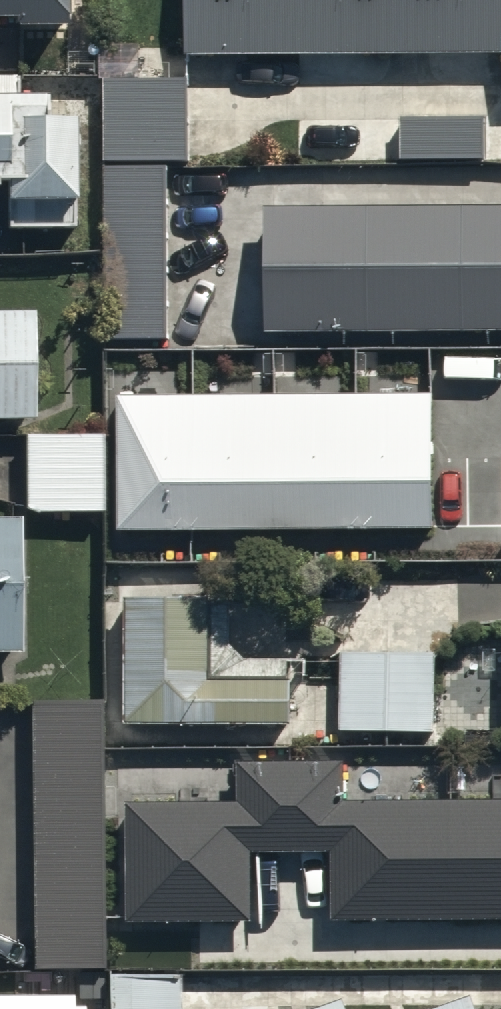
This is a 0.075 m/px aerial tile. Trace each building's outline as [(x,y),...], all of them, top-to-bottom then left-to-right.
[(17,12),(17,21),(64,22),(64,0),(0,0),(0,12),(17,12)] [(180,57),(500,53),(500,0),(179,0),(180,57)] [(6,174),(5,224),(74,224),(75,145),(80,146),(80,132),(74,132),(74,111),(47,111),(47,90),(20,90),(20,70),(0,70),(0,174),(6,174)] [(103,170),(170,169),(191,168),(190,78),(102,79),(103,170)] [(485,113),(401,113),(402,157),(485,156),(485,113)] [(170,169),(103,170),(105,349),(172,348),(170,169)] [(262,200),(261,325),(500,327),(500,203),(262,200)] [(36,415),(35,307),(0,308),(0,415),(36,415)] [(432,394),(116,395),(117,530),(433,528),(432,394)] [(103,430),(25,431),(26,510),(104,509),(103,430)] [(18,649),(17,512),(0,513),(0,649),(18,649)] [(206,592),(125,591),(124,722),(287,724),(288,676),(205,675),(206,592)] [(437,637),(341,635),(340,728),(435,730),(437,637)] [(106,707),(35,707),(35,967),(106,967),(106,707)] [(126,919),(246,919),(245,851),(331,850),(331,918),(500,918),(500,801),(340,802),(340,762),(236,762),(237,802),(125,803),(126,919)] [(111,972),(111,1008),(183,1008),(183,973),(111,972)] [(0,985),(0,1008),(87,1008),(87,1002),(74,1002),(74,985),(0,985)] [(469,991),(416,1008),(475,1008),(469,991)] [(303,1008),(346,1008),(341,996),(303,1008)]
